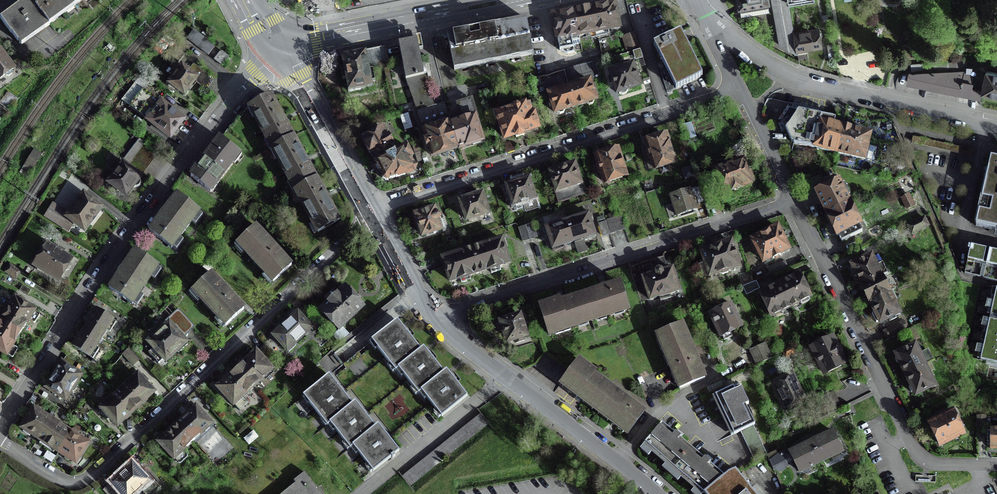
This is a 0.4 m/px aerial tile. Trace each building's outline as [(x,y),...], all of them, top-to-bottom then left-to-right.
[(77,0),(26,0),(15,8),(0,19),(0,20),(17,42),(21,39),(23,40),(77,0)] [(738,4),(738,9),(768,4),(767,0),(737,0),(738,4)] [(797,52),(794,34),(793,34),(788,6),(786,6),(784,0),(770,0),(771,4),(778,46),(797,55),(797,52)] [(616,14),(614,4),(553,16),(555,28),(559,50),(568,54),(571,53),(569,38),(619,28),(616,14)] [(454,71),(533,56),(526,20),(513,22),(486,28),(462,32),(446,35),(454,71)] [(797,52),(820,48),(819,38),(817,30),(794,34),(797,52)] [(207,56),(214,47),(193,31),(186,40),(207,56)] [(676,89),(701,76),(683,40),(680,33),(670,38),(669,37),(653,45),(658,55),(659,55),(676,89)] [(628,53),(639,49),(634,34),(623,37),(628,53)] [(406,80),(416,110),(433,106),(423,77),(423,75),(427,74),(430,73),(426,57),(420,58),(416,41),(398,45),(405,80),(406,80)] [(163,59),(174,68),(183,56),(172,47),(163,59)] [(389,67),(385,47),(342,56),(342,58),(341,59),(343,71),(340,72),(342,81),(345,80),(348,93),(372,88),(368,71),(371,70),(389,67)] [(213,60),(222,67),(228,58),(220,52),(213,60)] [(5,75),(5,76),(8,77),(11,75),(12,72),(11,71),(12,69),(0,53),(0,54),(0,79),(5,75)] [(608,80),(610,84),(611,83),(613,83),(616,94),(618,93),(619,95),(622,96),(625,95),(627,92),(626,90),(639,86),(632,66),(630,67),(628,62),(620,65),(622,69),(610,73),(611,79),(608,80)] [(166,82),(183,95),(194,82),(204,90),(209,83),(207,81),(210,77),(196,66),(190,74),(181,67),(173,79),(170,77),(166,82)] [(996,97),(996,74),(985,72),(986,71),(932,74),(931,71),(911,72),(910,75),(909,75),(907,83),(979,98),(980,94),(996,97)] [(593,101),(595,100),(592,90),(593,90),(595,89),(594,85),(591,86),(589,81),(577,85),(576,82),(568,85),(559,87),(560,90),(548,94),(550,99),(547,100),(548,104),(550,104),(551,103),(554,113),(556,113),(559,115),(563,114),(564,111),(564,110),(575,107),(586,103),(586,104),(589,106),(592,105),(594,101),(593,101)] [(143,90),(129,108),(169,139),(183,121),(181,119),(183,116),(180,114),(178,116),(176,115),(177,114),(172,110),(171,111),(143,90)] [(8,92),(0,102),(0,103),(8,108),(16,98),(8,92)] [(318,233),(338,221),(327,200),(304,159),(281,118),(270,97),(249,108),(256,121),(318,233)] [(462,121),(451,125),(444,103),(434,107),(433,106),(416,110),(425,139),(431,157),(458,149),(462,147),(482,141),(474,118),(476,117),(471,100),(457,105),(462,121)] [(530,104),(497,114),(504,138),(521,133),(537,128),(530,104)] [(256,121),(249,108),(239,114),(220,139),(232,149),(249,125),(256,121)] [(867,146),(870,134),(850,129),(843,128),(839,127),(833,126),(835,120),(788,110),(780,122),(784,130),(785,130),(791,143),(793,143),(793,144),(813,149),(814,148),(837,154),(864,160),(864,159),(873,161),(876,148),(867,146)] [(362,140),(375,164),(376,166),(384,181),(411,173),(413,168),(409,160),(412,158),(406,147),(395,153),(383,130),(375,135),(374,133),(369,136),(362,140)] [(656,140),(645,144),(648,151),(646,152),(644,153),(647,160),(650,159),(653,169),(674,163),(666,137),(664,137),(662,137),(658,138),(656,140)] [(232,149),(220,139),(190,177),(210,192),(239,154),(232,149)] [(129,164),(142,174),(156,154),(144,144),(129,164)] [(617,152),(596,159),(598,165),(596,166),(594,166),(597,174),(600,173),(603,183),(625,176),(617,152)] [(990,159),(975,226),(996,230),(996,160),(990,159)] [(111,190),(115,193),(117,190),(125,196),(132,187),(134,188),(136,188),(138,187),(139,186),(140,184),(140,183),(140,181),(138,179),(139,178),(117,161),(111,170),(115,174),(108,183),(113,187),(111,190)] [(746,174),(742,162),(728,166),(714,171),(714,173),(702,177),(705,186),(717,182),(721,194),(732,190),(733,192),(739,190),(738,188),(753,183),(750,173),(746,174)] [(565,168),(565,167),(563,168),(558,169),(558,170),(550,173),(556,191),(555,191),(558,203),(585,194),(581,183),(580,183),(574,165),(565,168)] [(522,178),(513,181),(513,182),(514,184),(507,186),(513,205),(515,204),(516,206),(524,204),(526,212),(538,208),(528,179),(523,181),(522,178)] [(860,225),(849,204),(846,197),(849,196),(844,186),(841,187),(839,182),(831,186),(829,183),(826,185),(826,186),(827,188),(815,193),(826,215),(837,237),(848,231),(851,237),(862,232),(860,229),(859,226),(860,225)] [(677,216),(695,211),(692,203),(694,202),(695,202),(694,198),(691,199),(689,191),(670,196),(677,216)] [(474,193),(465,196),(466,197),(466,199),(459,202),(465,221),(467,220),(468,222),(469,222),(476,220),(476,219),(476,218),(487,214),(481,195),(475,197),(474,193)] [(199,212),(177,194),(148,232),(171,249),(199,212)] [(69,215),(67,218),(83,231),(100,208),(83,196),(77,205),(69,215)] [(906,209),(913,206),(908,196),(901,199),(906,209)] [(67,218),(69,215),(52,204),(44,217),(61,228),(67,218)] [(438,214),(437,209),(435,209),(415,216),(422,236),(440,230),(437,221),(439,221),(440,219),(440,217),(438,214)] [(587,215),(566,222),(546,228),(549,239),(553,252),(564,249),(563,246),(573,242),(594,235),(590,224),(587,215)] [(605,222),(598,225),(602,237),(605,235),(609,234),(617,231),(624,229),(620,217),(605,222)] [(914,233),(927,226),(924,219),(910,225),(914,233)] [(533,238),(537,237),(532,224),(525,226),(518,229),(522,242),(526,241),(533,238)] [(272,282),(290,266),(273,247),(255,227),(237,244),(272,282)] [(779,254),(788,250),(777,228),(752,240),(763,262),(771,258),(772,259),(777,257),(780,256),(779,254)] [(508,263),(501,240),(486,245),(471,249),(457,254),(442,259),(449,282),(459,279),(461,284),(470,281),(468,276),(479,273),(489,269),(491,274),(500,271),(499,266),(508,263)] [(730,242),(718,246),(717,243),(715,244),(712,245),(713,248),(701,252),(709,277),(718,274),(722,275),(727,273),(729,270),(738,267),(730,242)] [(62,254),(61,254),(60,253),(57,251),(55,252),(47,247),(35,267),(57,281),(64,271),(67,271),(70,266),(69,263),(70,261),(62,256),(63,255),(62,254)] [(970,248),(964,275),(996,282),(996,254),(970,248)] [(158,266),(134,250),(108,289),(131,305),(158,266)] [(889,293),(881,277),(887,274),(882,263),(875,266),(871,257),(866,259),(865,256),(861,258),(862,259),(863,261),(851,266),(852,268),(849,269),(853,277),(856,276),(861,286),(863,291),(869,303),(875,313),(872,315),(876,323),(879,321),(879,323),(891,318),(899,314),(889,293)] [(770,275),(787,268),(784,261),(767,269),(770,275)] [(16,280),(20,272),(9,265),(4,273),(16,280)] [(678,291),(671,269),(662,272),(661,269),(657,270),(654,271),(655,275),(643,279),(649,300),(659,297),(660,301),(670,298),(669,294),(678,291)] [(225,326),(243,309),(224,289),(210,274),(192,290),(225,326)] [(781,312),(790,308),(800,303),(801,306),(810,302),(808,299),(810,298),(799,275),(785,282),(779,285),(775,287),(759,294),(770,317),(772,317),(774,319),(782,315),(781,312)] [(746,296),(759,289),(756,282),(742,287),(746,296)] [(606,289),(580,297),(563,302),(560,304),(559,301),(539,307),(548,335),(588,322),(628,309),(620,284),(606,289)] [(992,288),(990,297),(994,298),(993,302),(989,301),(987,310),(991,311),(990,316),(996,318),(996,289),(992,288)] [(361,308),(356,302),(347,293),(347,289),(341,289),(341,293),(337,296),(332,291),(324,299),(329,304),(321,311),(338,329),(361,308)] [(26,306),(22,304),(23,302),(24,300),(20,298),(18,301),(14,299),(14,300),(12,300),(11,301),(11,303),(11,304),(0,321),(0,352),(5,356),(6,355),(11,358),(12,358),(17,351),(17,350),(12,346),(20,333),(28,321),(33,324),(34,323),(39,316),(39,315),(34,311),(26,306)] [(178,354),(187,346),(176,335),(179,332),(183,337),(193,328),(173,305),(165,313),(169,318),(164,322),(168,326),(144,348),(158,364),(164,359),(165,360),(175,351),(178,354)] [(740,327),(730,306),(710,316),(720,337),(721,336),(724,341),(728,339),(732,337),(730,333),(740,327)] [(96,310),(91,317),(78,337),(72,347),(92,359),(99,349),(96,347),(106,331),(109,333),(116,322),(96,310)] [(297,314),(273,336),(288,353),(295,347),(293,345),(311,329),(297,314)] [(503,331),(506,343),(514,340),(515,342),(515,344),(524,341),(523,338),(526,337),(524,332),(525,332),(523,324),(522,324),(519,316),(500,322),(500,324),(497,325),(496,326),(498,332),(499,332),(503,331)] [(985,320),(983,328),(987,329),(986,334),(982,333),(980,341),(984,342),(983,347),(979,346),(977,355),(981,356),(980,361),(996,365),(996,322),(985,320)] [(397,369),(420,350),(401,326),(396,321),(371,342),(395,371),(397,369)] [(906,329),(903,322),(883,332),(886,339),(906,329)] [(681,325),(656,335),(679,389),(704,379),(693,354),(696,353),(695,351),(694,348),(691,349),(681,325)] [(839,349),(836,348),(833,341),(832,339),(812,349),(824,374),(844,364),(840,356),(841,353),(839,349)] [(764,344),(749,351),(756,366),(771,359),(764,344)] [(277,357),(265,345),(259,350),(271,363),(277,357)] [(919,355),(914,346),(905,350),(895,355),(896,356),(895,357),(894,360),(896,364),(900,365),(900,364),(905,375),(908,381),(910,386),(909,389),(911,393),(914,394),(915,395),(934,386),(924,366),(933,362),(928,351),(919,355)] [(214,387),(233,407),(235,405),(240,410),(249,402),(244,397),(275,369),(256,348),(251,353),(242,361),(243,363),(230,375),(228,374),(219,383),(214,387)] [(418,394),(420,392),(443,373),(427,353),(423,348),(420,350),(397,369),(418,394)] [(785,358),(793,354),(791,348),(783,352),(785,358)] [(133,366),(138,361),(128,350),(122,355),(133,366)] [(78,364),(66,356),(48,384),(46,383),(44,386),(46,387),(45,388),(65,401),(70,392),(71,392),(74,392),(76,388),(75,385),(80,376),(73,372),(78,364)] [(643,413),(610,388),(592,375),(594,373),(578,360),(560,384),(577,397),(594,409),(610,421),(627,434),(643,413)] [(891,375),(896,373),(892,364),(887,366),(891,375)] [(443,373),(420,392),(441,417),(467,396),(450,376),(446,371),(443,373)] [(117,425),(134,409),(152,393),(145,384),(146,383),(148,381),(142,375),(139,378),(137,376),(119,393),(102,409),(103,411),(100,414),(106,420),(108,418),(109,417),(117,425)] [(326,426),(329,424),(352,405),(333,381),(328,376),(302,397),(326,426)] [(793,379),(788,382),(787,380),(786,378),(780,381),(782,385),(775,388),(785,407),(786,406),(790,413),(804,406),(801,399),(803,398),(793,379)] [(748,405),(740,389),(738,390),(734,392),(733,388),(715,396),(733,435),(751,427),(742,408),(748,405)] [(826,413),(839,407),(833,393),(819,399),(826,413)] [(352,405),(329,424),(349,449),(352,447),(375,428),(359,408),(355,403),(352,405)] [(214,424),(196,404),(191,408),(186,413),(188,415),(166,434),(165,433),(159,439),(155,442),(174,462),(175,461),(178,464),(187,457),(182,452),(192,443),(214,424)] [(52,453),(54,450),(66,457),(64,459),(71,463),(72,461),(75,463),(87,444),(76,437),(77,435),(78,434),(72,430),(70,433),(34,410),(21,429),(24,430),(23,432),(29,437),(30,434),(34,437),(40,441),(47,446),(46,449),(52,453)] [(962,434),(952,413),(940,418),(929,424),(940,445),(962,434)] [(985,426),(985,418),(977,417),(977,431),(984,431),(984,426),(985,426)] [(645,444),(674,468),(703,493),(724,477),(709,464),(710,463),(707,461),(704,459),(703,460),(690,449),(679,439),(680,438),(678,436),(675,433),(674,435),(661,424),(645,444)] [(378,426),(375,428),(352,447),(373,472),(390,457),(392,459),(395,457),(393,455),(399,451),(382,431),(378,426)] [(766,455),(754,429),(741,435),(754,461),(766,455)] [(987,432),(987,439),(987,445),(990,445),(990,449),(996,449),(996,429),(990,429),(990,432),(987,432)] [(799,472),(820,462),(842,451),(832,432),(821,438),(811,443),(801,448),(789,453),(799,472)] [(103,490),(107,493),(137,493),(141,490),(145,493),(153,493),(161,487),(143,468),(140,470),(132,461),(121,472),(109,483),(110,484),(103,490)] [(735,471),(728,474),(724,477),(703,493),(704,493),(754,493),(735,471)] [(315,489),(316,489),(304,473),(293,481),(295,484),(282,493),(319,493),(315,489)]
